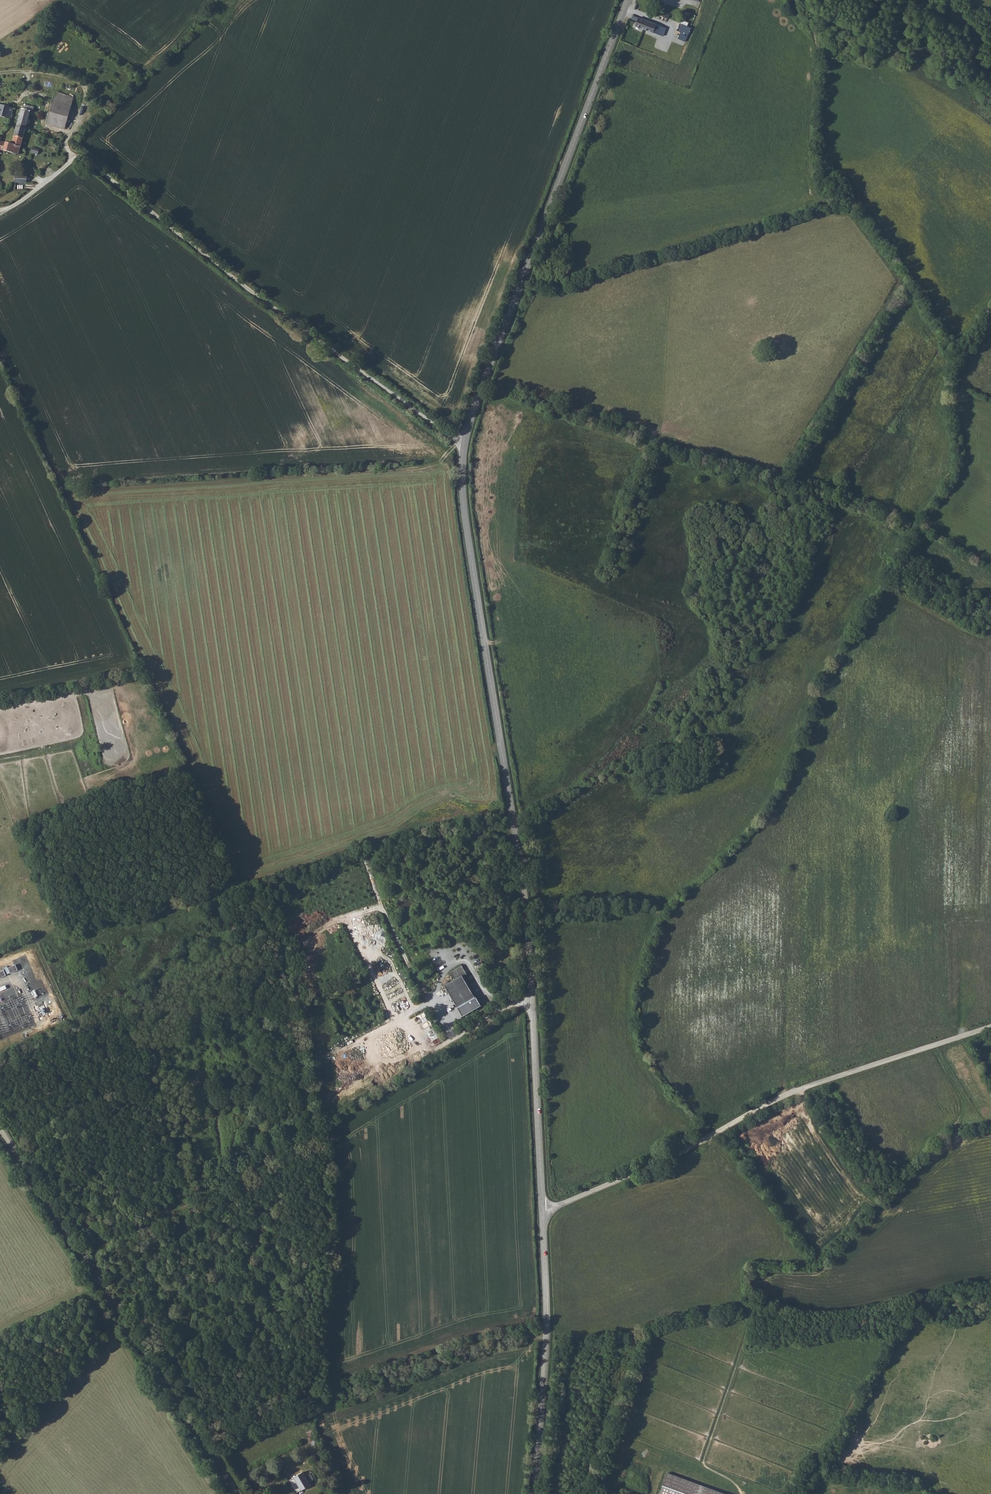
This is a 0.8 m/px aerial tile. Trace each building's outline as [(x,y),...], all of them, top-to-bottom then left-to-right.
[(664,14),(661,18),(669,22),(671,18),(664,14)] [(657,28),(640,21),(637,29),(660,39),(662,34),(663,34),(664,33),(666,35),(667,32),(663,30),(661,36),(655,33),(657,28)] [(686,41),(691,27),(682,23),(679,31),(681,31),(679,38),(686,41)] [(54,91),(45,125),(64,130),(73,96),(54,91)] [(18,155),(25,128),(29,114),(32,115),(34,107),(22,104),(20,111),(16,127),(11,144),(0,141),(0,150),(18,155)] [(0,105),(0,117),(10,120),(13,109),(0,105)] [(469,978),(462,965),(450,972),(455,979),(444,986),(457,1008),(475,998),(464,980),(469,978)] [(14,967),(7,970),(10,976),(17,973),(14,967)] [(311,1430),(307,1432),(313,1445),(317,1443),(311,1430)] [(316,1481),(311,1472),(305,1475),(303,1471),(294,1477),(301,1489),(316,1481)] [(667,1473),(660,1493),(726,1493),(667,1473)] [(282,1485),(287,1493),(295,1493),(299,1492),(291,1479),(282,1485)]
